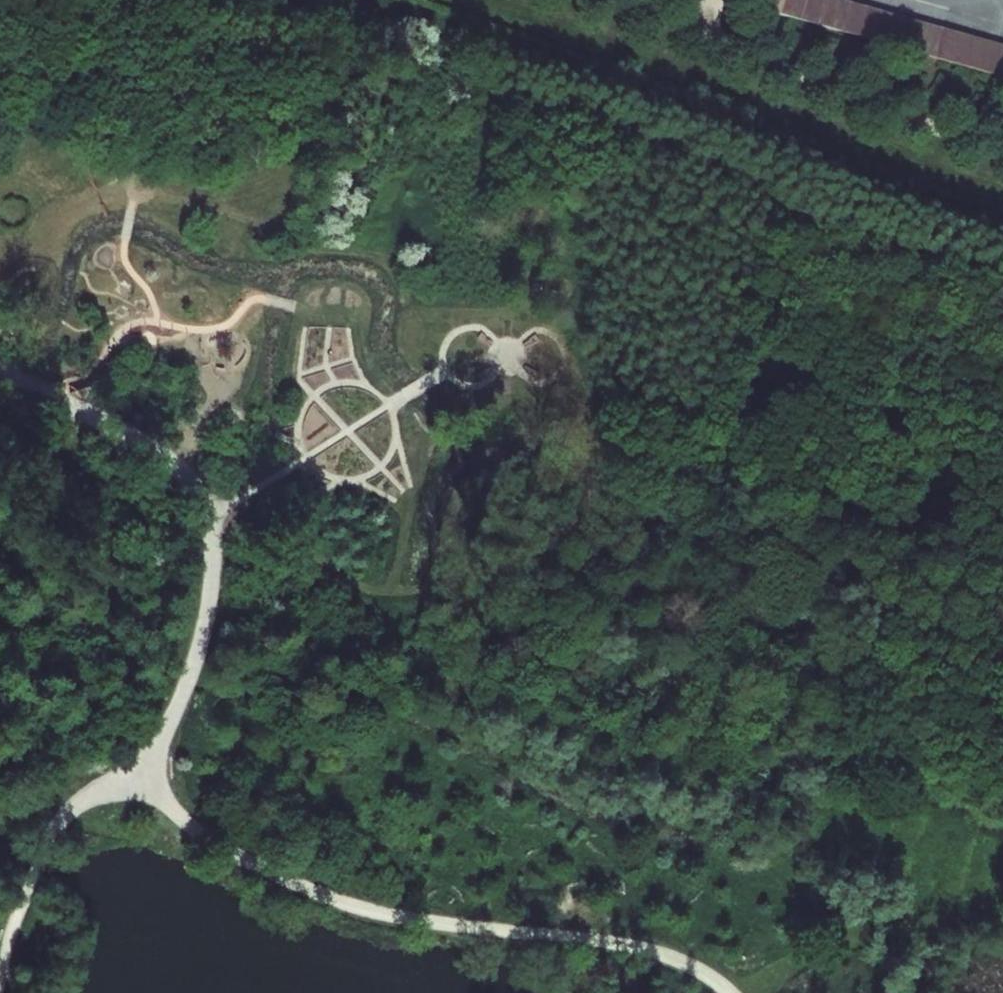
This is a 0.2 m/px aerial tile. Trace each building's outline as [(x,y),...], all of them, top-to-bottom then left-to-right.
[(846,35),(854,7),(828,0),(767,0),(764,13),(846,35)] [(854,7),(846,35),(1002,81),(1002,50),(854,7)]
